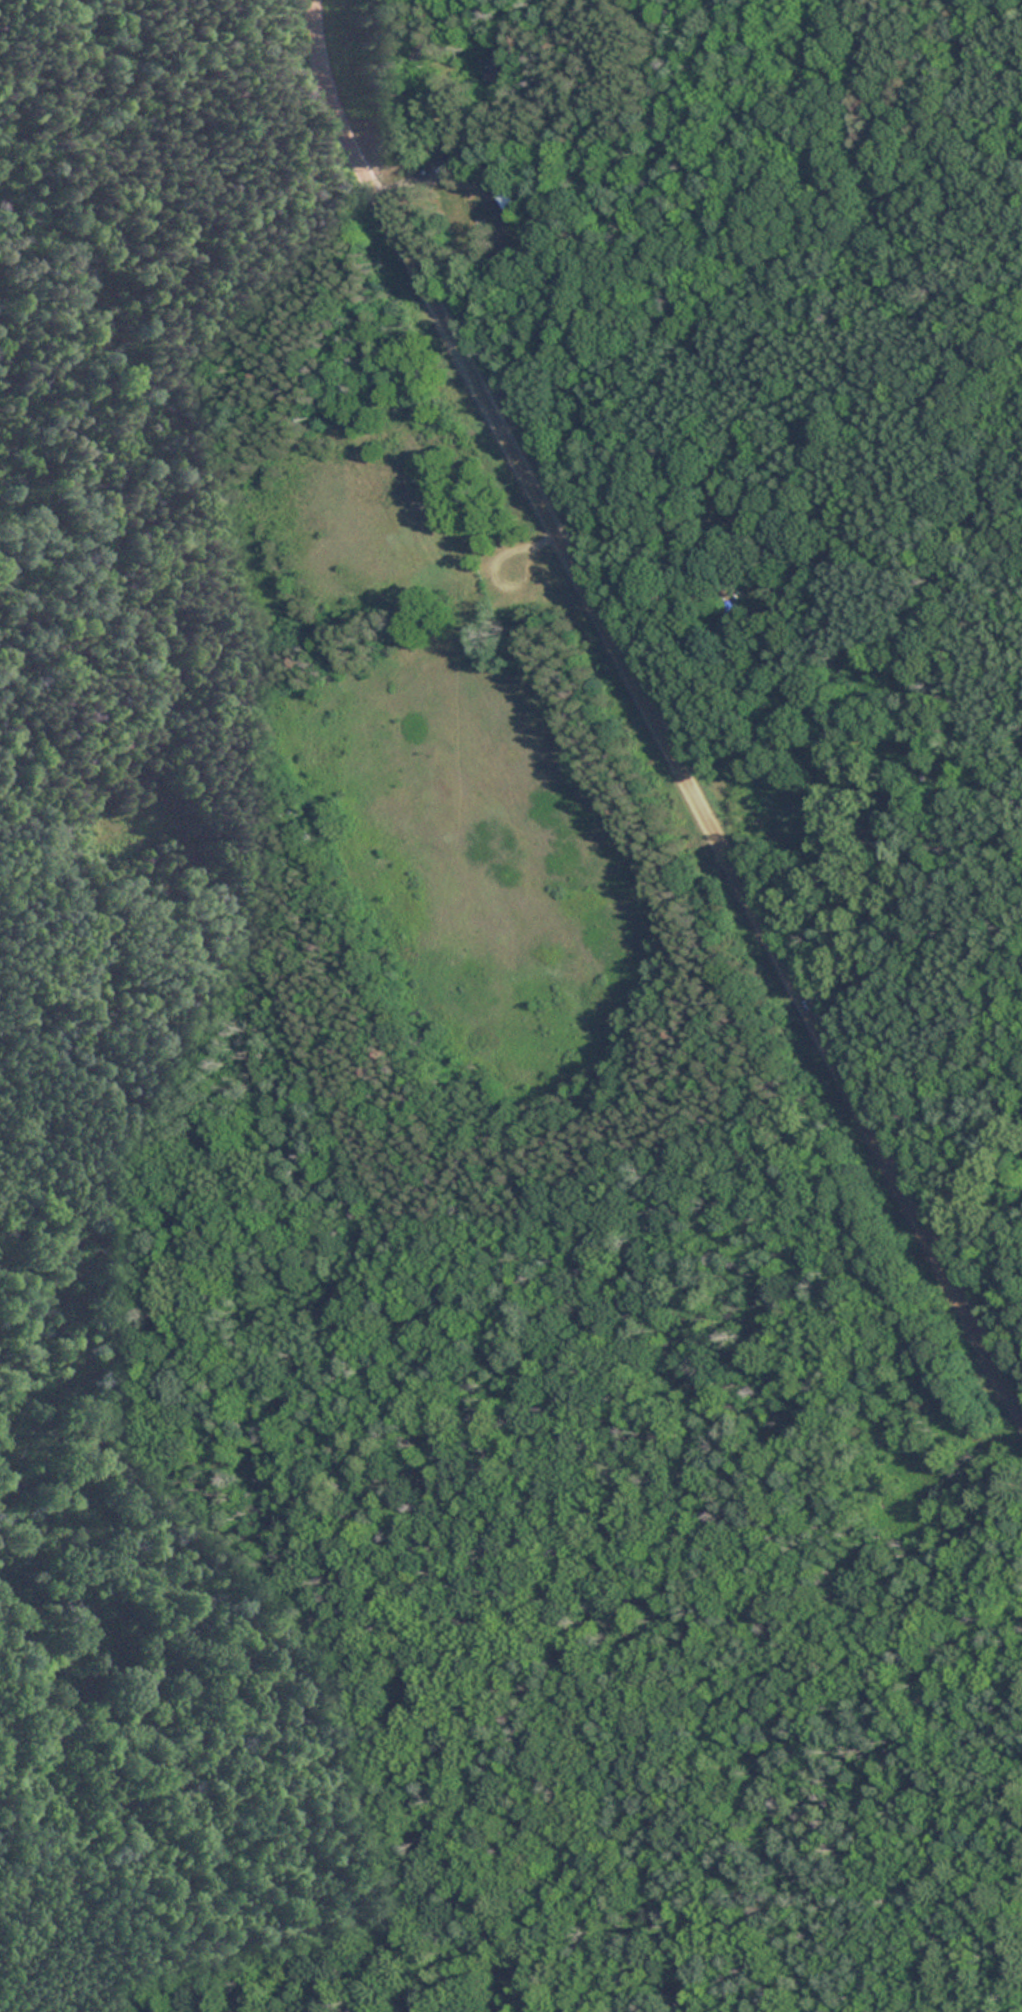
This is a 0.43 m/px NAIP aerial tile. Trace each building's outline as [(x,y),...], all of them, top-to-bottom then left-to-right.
[(456,152),(444,158),(452,170),(463,164),(456,152)] [(485,183),(499,218),(521,209),(507,174),(485,183)]
